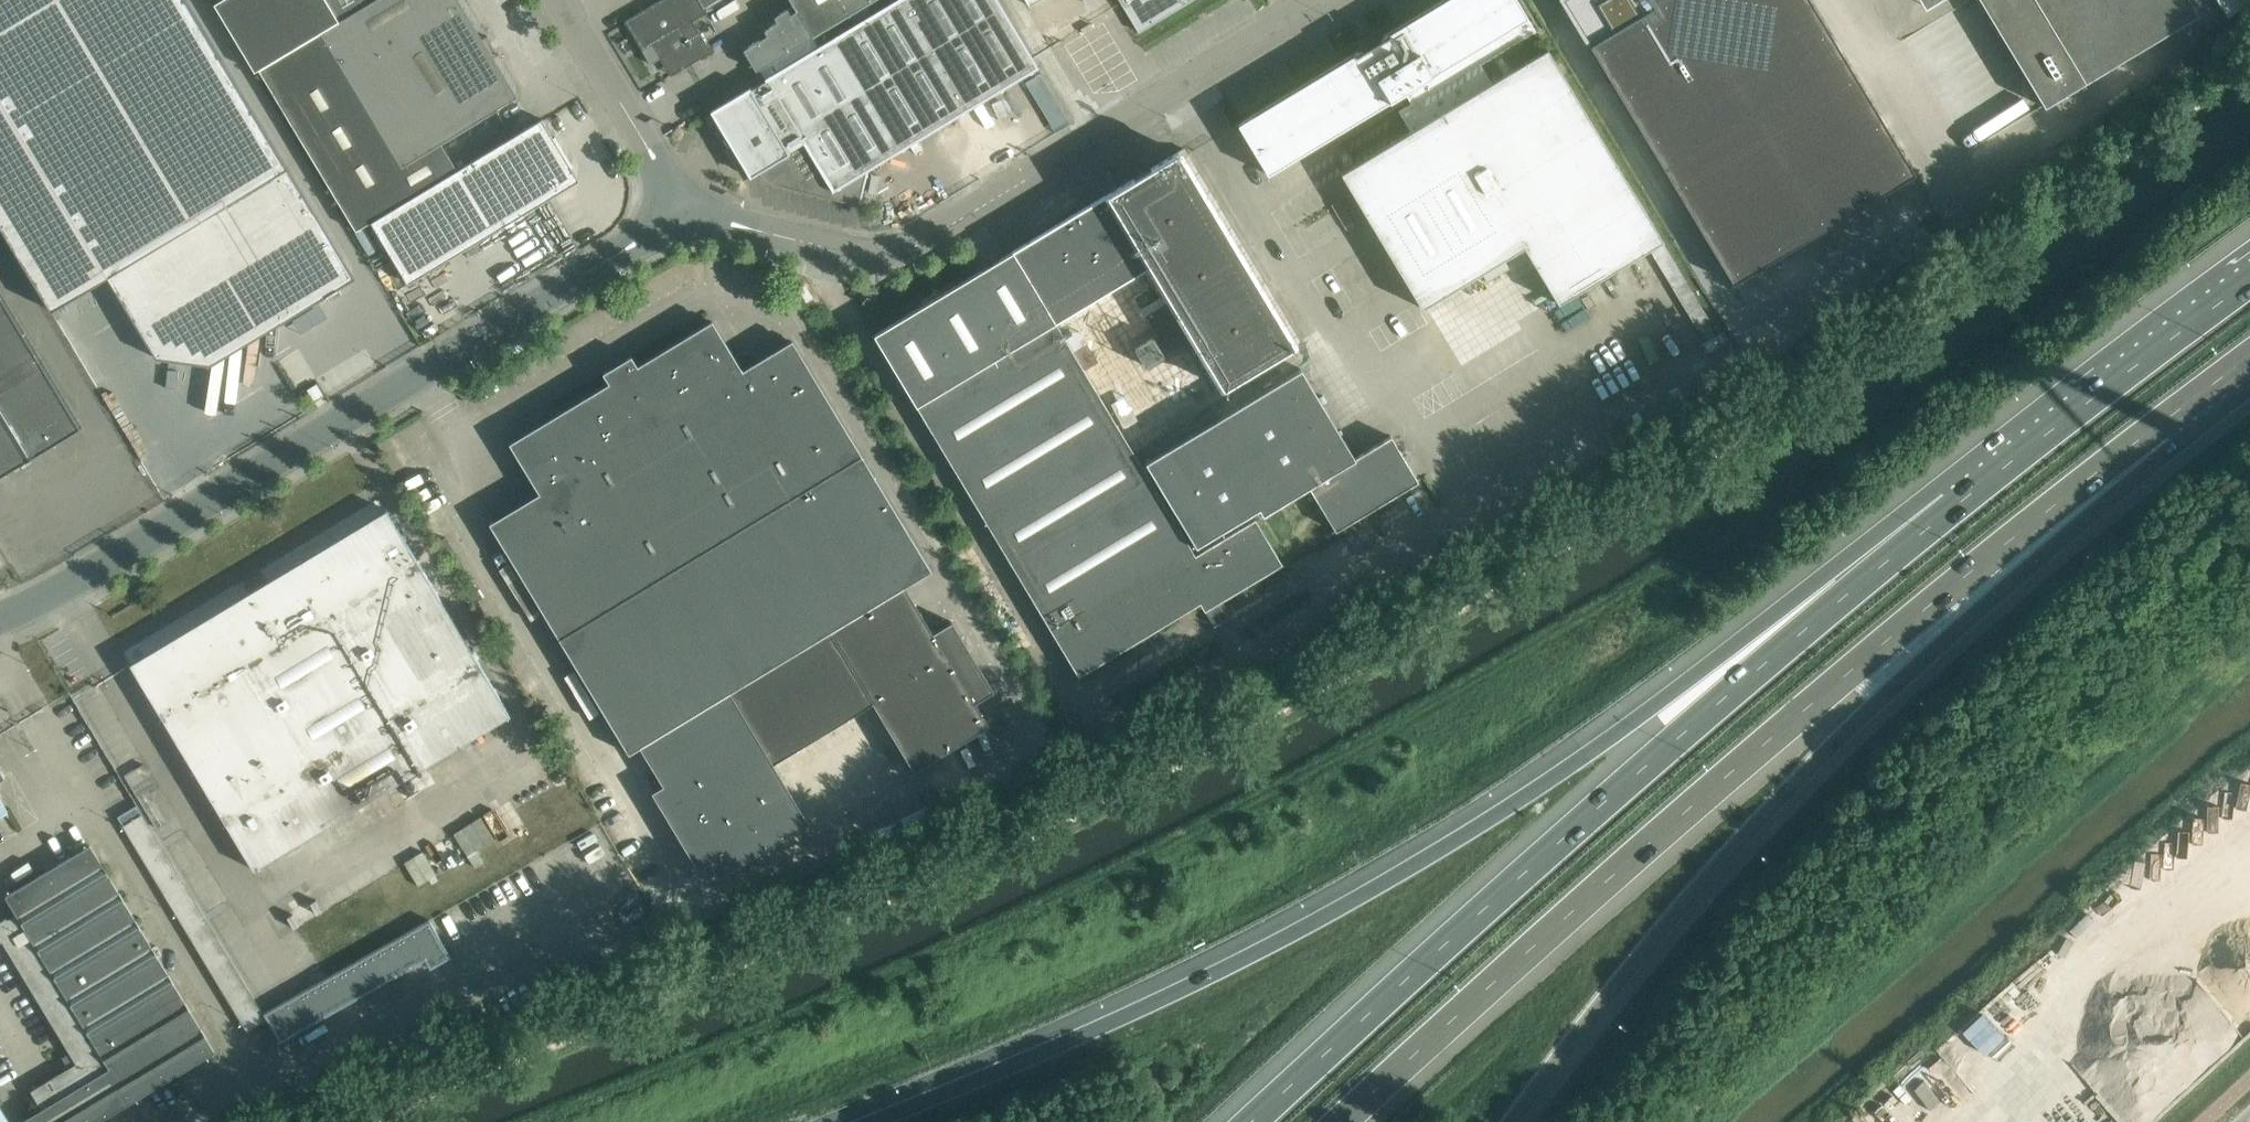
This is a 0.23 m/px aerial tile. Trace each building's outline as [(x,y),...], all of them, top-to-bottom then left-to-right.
[(51,308),(108,274),(157,355),(210,362),(212,349),(228,351),(230,339),(246,341),(247,328),(264,330),(265,317),(281,319),(353,276),(187,0),(0,0),(0,224),(51,308)] [(214,3),(255,70),(259,68),(372,0),(218,0),(214,3)] [(259,68),(356,230),(371,221),(438,180),(422,153),(441,142),(517,96),(494,58),(482,39),(459,0),(372,0),(259,68)] [(634,14),(642,26),(652,20),(659,32),(649,38),(639,44),(650,63),(660,57),(661,57),(671,51),(682,68),(711,50),(693,20),(707,11),(704,7),(700,0),(657,0),(634,14)] [(711,110),(748,173),(749,174),(750,176),(758,172),(763,176),(767,179),(772,182),(777,184),(782,186),(787,187),(863,204),(863,203),(860,202),(868,168),(1038,66),(998,0),(894,0),(767,76),(768,78),(720,107),(719,105),(718,106),(711,110)] [(793,4),(774,16),(777,21),(764,29),(767,34),(743,49),(756,70),(871,0),(790,0),(793,4)] [(1138,32),(1191,0),(1119,0),(1138,32)] [(1232,126),(1233,127),(1237,125),(1267,173),(1403,91),(1410,103),(1398,111),(1410,130),(1369,155),(1357,162),(1355,163),(1347,168),(1340,172),(1421,307),(1523,245),(1557,302),(1648,247),(1661,239),(1546,48),(1513,68),(1503,74),(1492,81),(1481,63),(1493,56),(1502,51),(1535,31),(1517,0),(1442,0),(1380,37),(1381,39),(1378,41),(1374,35),(1361,43),(1365,49),(1362,51),(1361,49),(1232,126)] [(1732,283),(1914,173),(1810,0),(1562,0),(1732,283)] [(2043,105),(2103,70),(2092,53),(2060,0),(1980,0),(2043,105)] [(2092,53),(2103,70),(2197,14),(2188,0),(2060,0),(2092,53)] [(2247,0),(2214,0),(2224,17),(2249,2),(2247,0)] [(438,180),(371,221),(408,282),(579,179),(542,118),(533,123),(438,180)] [(1121,190),(1167,266),(1217,235),(1172,160),(1121,190)] [(1094,310),(1119,295),(1167,266),(1121,190),(1048,234),(1094,310)] [(999,319),(1020,354),(1070,325),(1094,310),(1048,234),(975,279),(999,319)] [(1217,235),(1167,266),(1213,341),(1263,311),(1217,235)] [(1213,341),(1167,266),(1119,295),(1165,370),(1213,341)] [(884,334),(908,374),(999,319),(975,279),(884,334)] [(80,427),(0,294),(0,475),(80,427)] [(1094,310),(1070,325),(1116,400),(1165,370),(1119,295),(1094,310)] [(1020,354),(999,319),(908,374),(932,413),(1023,359),(1020,354)] [(539,492),(490,522),(629,751),(640,744),(663,783),(652,789),(697,864),(708,858),(718,873),(808,818),(773,761),(873,701),(914,769),(988,724),(975,701),(993,690),(952,621),(933,632),(904,585),(930,569),(792,340),(742,370),(712,320),(637,366),(631,356),(604,372),(610,382),(509,442),(539,492)] [(1116,400),(1070,325),(1020,354),(1023,359),(1047,398),(1066,430),(1116,400)] [(1047,398),(1023,359),(932,413),(956,453),(1047,398)] [(1300,368),(1144,461),(1195,545),(1258,507),(1261,513),(1307,486),(1334,530),(1417,480),(1390,434),(1354,456),(1300,368)] [(1066,430),(1047,398),(956,453),(980,492),(1071,437),(1066,430)] [(1004,532),(1094,477),(1071,437),(980,492),(1004,532)] [(1094,477),(1004,532),(1028,571),(1118,516),(1094,477)] [(510,714),(416,557),(386,508),(129,663),(253,868),(510,714)] [(1028,571),(1052,611),(1098,582),(1142,556),(1118,516),(1028,571)] [(1311,565),(1282,517),(1206,562),(1235,610),(1311,565)] [(1191,637),(1142,556),(1098,582),(1148,663),(1191,637)] [(1148,663),(1098,582),(1052,611),(1100,691),(1148,663)] [(124,822),(164,887),(182,876),(142,811),(124,822)] [(90,844),(6,894),(16,911),(0,920),(0,939),(1,940),(2,939),(76,1062),(31,1090),(42,1108),(24,1119),(25,1121),(95,1121),(214,1050),(90,844)] [(263,1013),(263,1014),(266,1019),(274,1033),(280,1042),(424,957),(430,968),(451,956),(428,917),(263,1013)] [(262,1021),(230,952),(211,961),(243,1029),(262,1021)] [(0,1106),(0,1121),(10,1121),(0,1106)]
